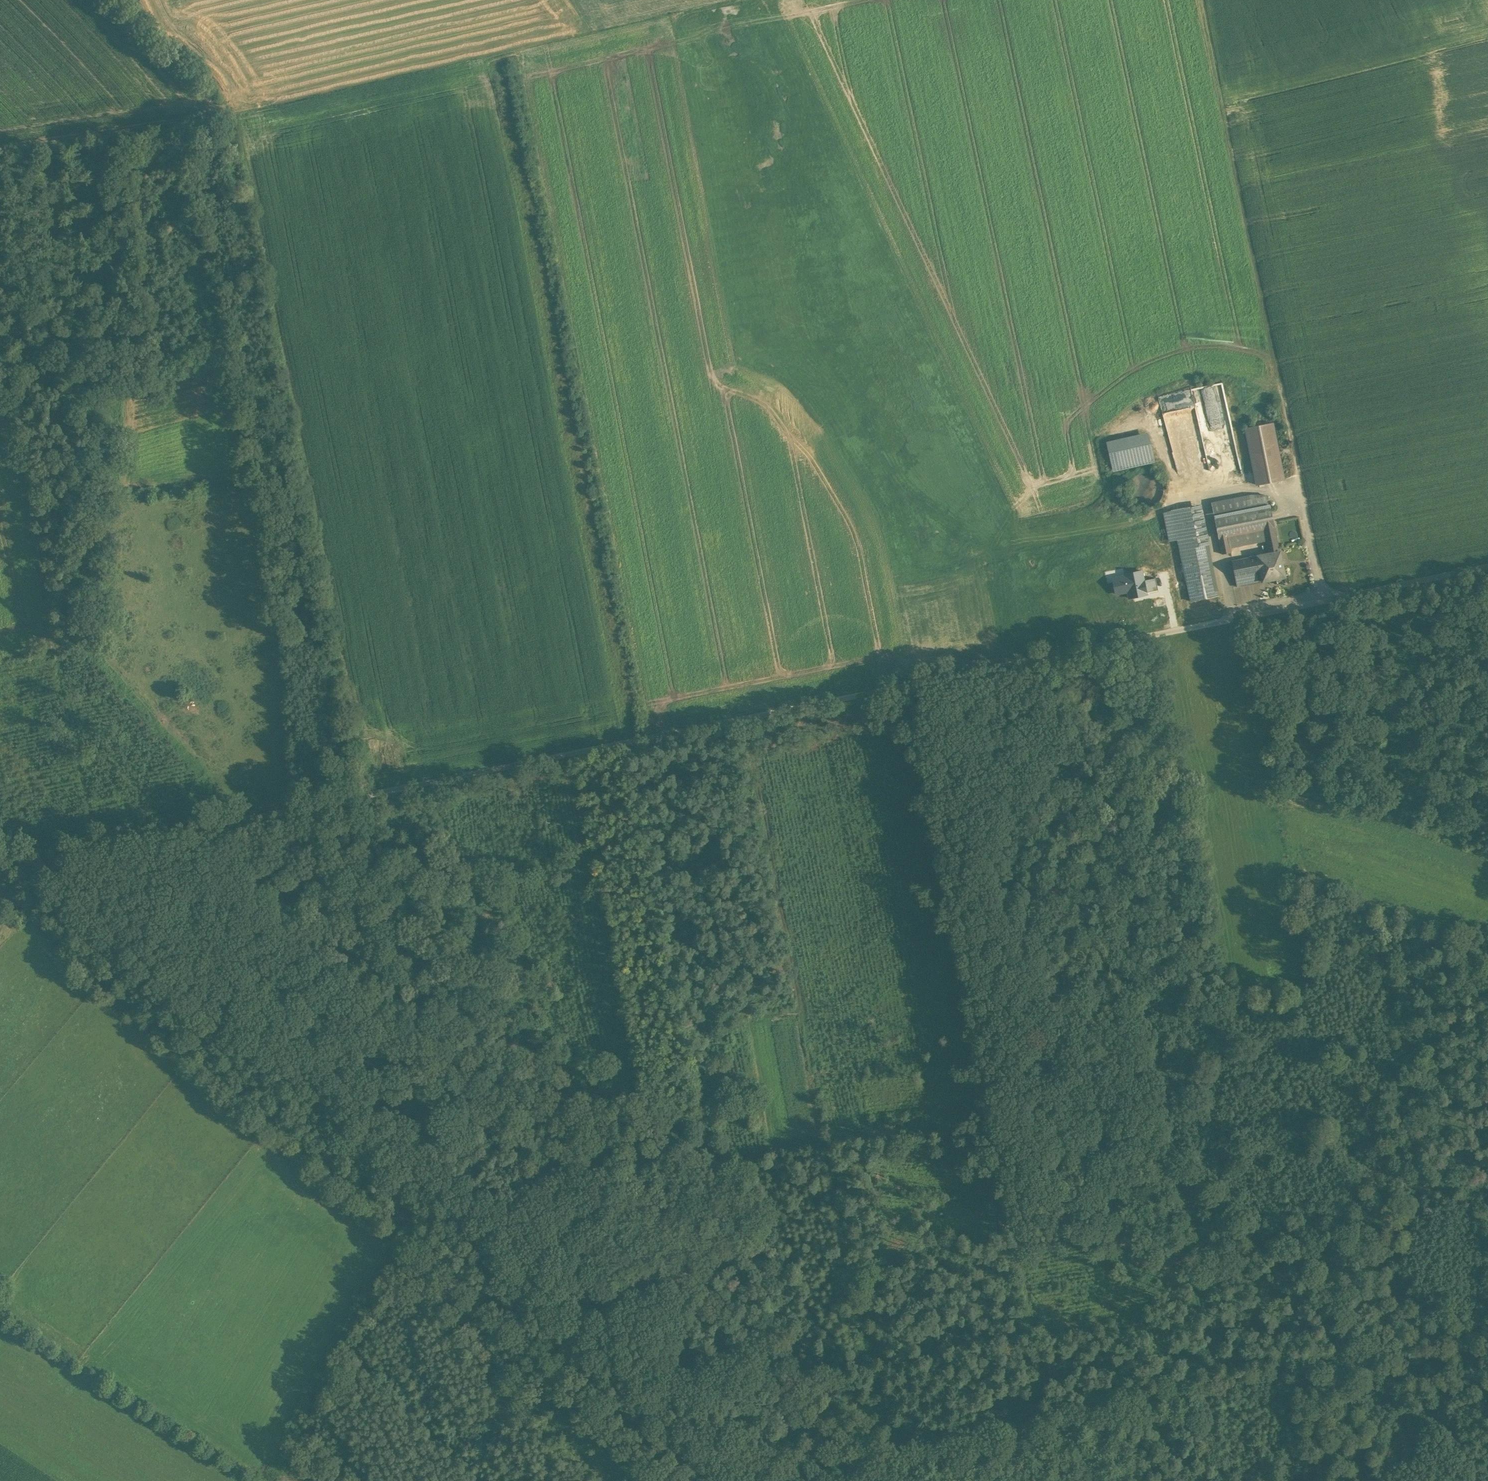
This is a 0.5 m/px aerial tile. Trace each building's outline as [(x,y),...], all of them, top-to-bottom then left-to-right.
[(1273,423),(1245,428),(1256,484),(1284,479),(1273,423)] [(1108,442),(1114,470),(1154,461),(1148,434),(1108,442)] [(1251,494),(1211,502),(1215,517),(1271,507),(1268,496),(1251,494)] [(1200,504),(1172,510),(1191,601),(1219,595),(1200,504)] [(1271,507),(1215,517),(1219,538),(1228,536),(1264,529),(1274,526),(1271,507)] [(1274,526),(1264,529),(1269,553),(1279,551),(1274,526)] [(1228,536),(1219,538),(1222,554),(1231,552),(1228,536)] [(1269,553),(1257,555),(1262,581),(1263,581),(1285,576),(1280,551),(1279,551),(1269,553)] [(1257,555),(1232,561),(1235,579),(1231,579),(1232,587),(1262,581),(1257,555)] [(1142,566),(1107,572),(1111,595),(1126,593),(1127,598),(1147,594),(1142,566)]
